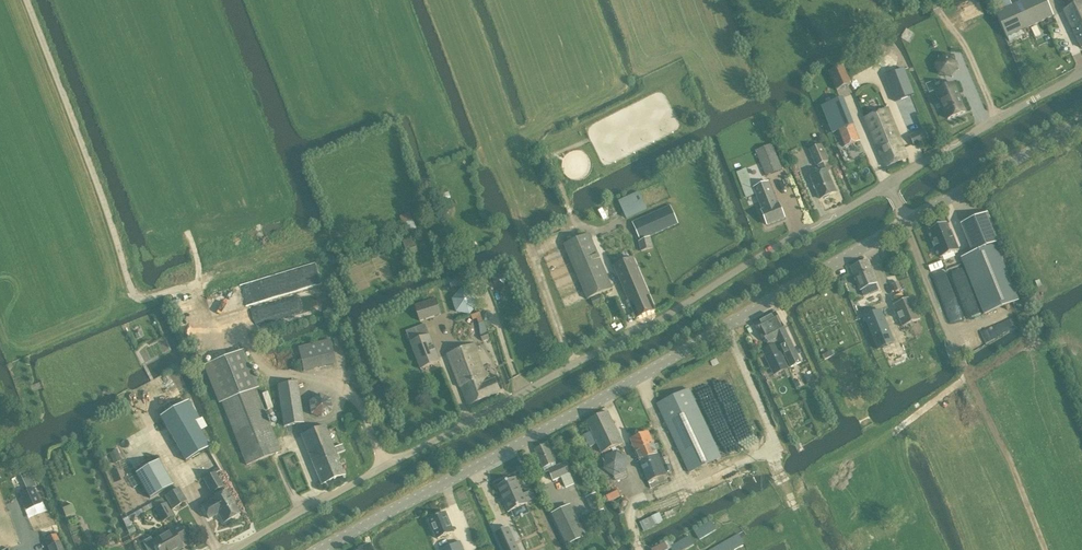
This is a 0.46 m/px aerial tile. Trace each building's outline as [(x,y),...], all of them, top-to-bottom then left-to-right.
[(1011,6),(1009,0),(990,0),(996,13),(1011,6)] [(995,13),(1006,37),(1053,15),(1046,0),(1024,0),(1011,6),(996,13),(995,13)] [(1063,10),(1081,48),(1081,2),(1063,10)] [(940,75),(951,77),(958,68),(953,57),(942,56),(935,65),(940,75)] [(851,84),(843,67),(828,73),(836,91),(851,84)] [(904,69),(885,76),(895,102),(914,95),(904,69)] [(954,83),(936,91),(948,119),(965,112),(954,83)] [(833,133),(838,131),(844,147),(859,141),(842,98),(822,106),(833,133)] [(885,167),(908,157),(887,109),(865,118),(885,167)] [(929,139),(924,129),(909,136),(913,146),(929,139)] [(765,176),(782,169),(771,144),(755,151),(765,176)] [(829,195),(836,192),(826,170),(825,170),(822,163),(828,160),(821,144),(809,149),(816,165),(817,165),(818,168),(817,170),(819,173),(810,176),(820,199),(822,198),(824,199),(828,197),(829,195)] [(767,225),(784,218),(778,204),(777,205),(768,182),(753,188),(763,210),(761,211),(767,225)] [(626,218),(646,209),(638,192),(619,201),(626,218)] [(438,207),(436,207),(438,214),(450,210),(447,199),(442,200),(437,202),(438,207)] [(649,236),(677,224),(669,206),(632,222),(639,239),(638,240),(640,251),(652,248),(649,236)] [(987,213),(961,224),(972,253),(994,244),(999,242),(987,213)] [(952,237),(946,223),(929,230),(940,258),(959,250),(953,236),(952,237)] [(612,288),(588,234),(563,245),(586,299),(612,288)] [(408,257),(418,253),(413,239),(404,242),(408,257)] [(999,242),(994,244),(1000,258),(1007,255),(1001,242),(999,243),(999,242)] [(994,244),(962,257),(985,314),(1017,301),(1000,258),(994,244)] [(636,319),(655,311),(632,258),(613,266),(636,319)] [(866,260),(850,267),(860,290),(861,290),(863,296),(868,294),(866,288),(876,283),(866,260)] [(504,272),(498,274),(500,280),(507,278),(504,272)] [(901,289),(898,282),(892,284),(895,291),(901,289)] [(461,290),(452,300),(456,312),(469,315),(478,305),(474,293),(461,290)] [(591,299),(594,305),(604,300),(601,294),(591,299)] [(920,319),(911,297),(893,304),(903,327),(920,319)] [(441,315),(436,299),(415,306),(420,321),(441,315)] [(894,343),(880,310),(864,317),(866,321),(878,349),(882,348),(894,343)] [(483,322),(480,312),(471,315),(473,320),(477,319),(479,324),(483,322)] [(775,312),(756,322),(755,323),(768,347),(761,351),(773,376),(789,368),(781,351),(782,350),(773,333),(783,327),(775,312)] [(425,324),(421,326),(406,332),(421,369),(440,362),(425,324)] [(786,334),(783,327),(773,333),(782,350),(791,367),(801,362),(786,334)] [(482,341),(488,339),(486,332),(480,334),(482,341)] [(304,371),(336,364),(331,340),(322,342),(299,347),(304,371)] [(472,376),(483,372),(474,347),(477,346),(475,343),(446,354),(459,386),(474,380),(472,376)] [(247,358),(244,349),(203,365),(218,404),(222,402),(246,464),(280,451),(256,389),(259,388),(247,358)] [(474,380),(459,386),(467,406),(499,393),(495,381),(487,384),(483,372),(472,376),(474,380)] [(284,426),(304,422),(297,381),(278,385),(284,426)] [(689,473),(720,458),(688,389),(657,404),(689,473)] [(322,419),(332,412),(330,399),(319,394),(308,402),(310,415),(322,419)] [(187,400),(159,416),(186,461),(209,448),(195,423),(199,420),(187,400)] [(601,453),(622,444),(607,412),(586,422),(591,431),(583,435),(589,447),(597,444),(601,453)] [(344,443),(344,444),(334,448),(325,426),(302,435),(321,484),(345,475),(337,454),(347,450),(344,443)] [(647,483),(665,476),(647,432),(629,440),(647,483)] [(546,444),(535,449),(534,449),(544,472),(548,471),(553,481),(561,477),(565,487),(574,483),(565,462),(556,466),(546,444)] [(116,450),(110,452),(114,463),(121,460),(116,450)] [(173,485),(158,460),(135,474),(150,499),(173,485)] [(211,499),(211,500),(202,505),(209,518),(218,513),(224,522),(231,518),(233,519),(237,517),(238,514),(240,513),(227,490),(226,491),(223,486),(216,472),(204,479),(212,492),(214,491),(217,496),(211,499)] [(516,478),(498,486),(505,502),(504,503),(508,513),(512,511),(527,504),(527,503),(533,500),(529,491),(523,494),(516,478)] [(33,487),(19,493),(25,508),(40,501),(33,487)] [(185,497),(179,487),(167,495),(174,507),(182,503),(180,500),(185,497)] [(162,498),(152,503),(155,508),(165,503),(162,498)] [(618,503),(618,504),(618,505),(619,505),(619,506),(620,507),(621,507),(621,508),(622,508),(623,508),(624,508),(624,507),(625,507),(626,507),(626,506),(627,506),(627,505),(627,504),(627,503),(627,502),(627,501),(627,500),(626,500),(626,499),(625,499),(624,498),(623,498),(622,498),(621,498),(621,499),(620,499),(619,500),(619,501),(618,501),(618,502),(618,503)] [(155,508),(155,509),(162,522),(173,515),(166,502),(155,508)] [(71,504),(62,508),(65,516),(74,512),(71,504)] [(599,504),(589,508),(592,514),(602,510),(599,504)] [(552,514),(567,545),(585,537),(569,505),(552,514)] [(437,539),(452,533),(444,513),(429,519),(437,539)] [(660,513),(640,522),(645,532),(657,526),(656,524),(663,521),(660,513)] [(699,540),(715,530),(710,521),(694,531),(699,540)] [(147,549),(157,549),(158,549),(173,549),(182,545),(180,542),(186,538),(179,525),(153,540),(151,537),(142,542),(147,549)] [(495,533),(500,544),(503,549),(520,549),(514,538),(509,527),(495,533)] [(60,542),(57,534),(45,538),(50,549),(64,549),(60,542)] [(693,545),(688,536),(669,547),(671,549),(684,549),(693,545)] [(459,542),(440,549),(463,549),(459,542)]
